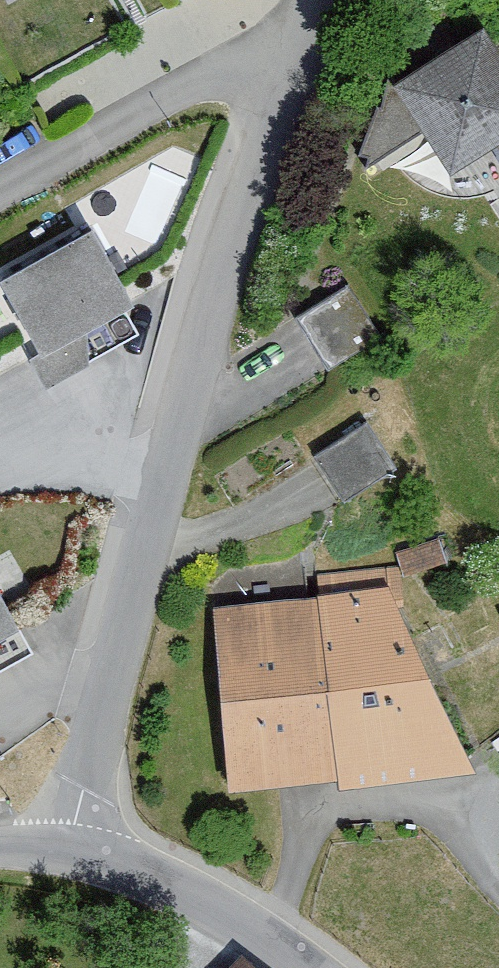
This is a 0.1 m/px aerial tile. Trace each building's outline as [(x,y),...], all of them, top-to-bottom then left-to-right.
[(344,161),(351,173),(403,140),(429,179),(498,135),(498,83),(465,30),(374,87),(344,161)] [(91,242),(5,291),(43,360),(130,311),(91,242)] [(361,337),(329,288),(276,323),(307,372),(361,337)] [(378,470),(351,427),(298,460),(325,503),(378,470)] [(429,541),(387,555),(396,580),(438,565),(429,541)] [(453,779),(373,605),(390,604),(387,574),(309,581),(310,596),(195,607),(213,794),(317,784),(318,792),(453,779)] [(15,634),(0,608),(0,642),(15,634)] [(230,955),(218,967),(243,967),(230,955)]
